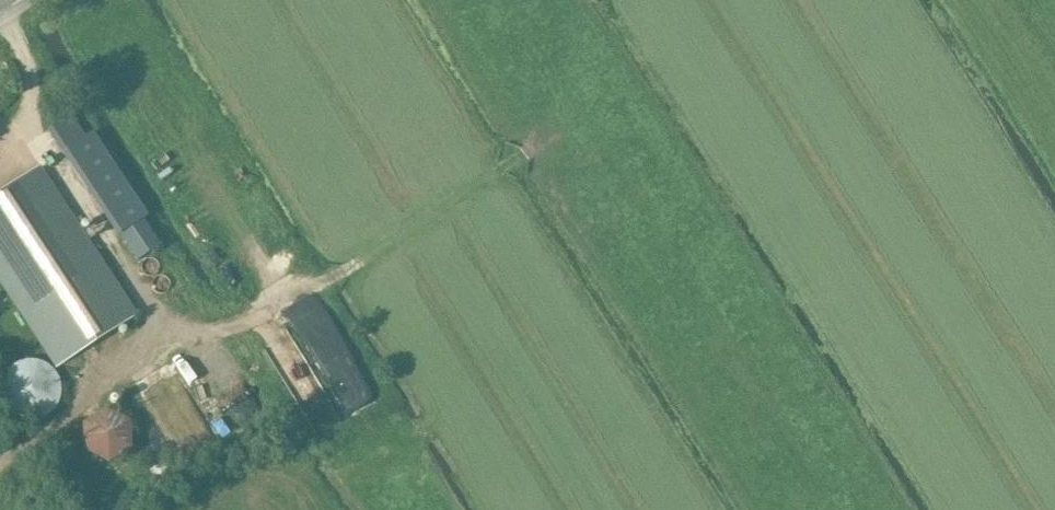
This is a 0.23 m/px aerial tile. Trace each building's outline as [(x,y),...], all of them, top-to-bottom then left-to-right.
[(145,217),(147,216),(92,134),(84,139),(70,117),(52,129),(67,151),(62,153),(117,236),(122,233),(138,257),(162,241),(145,217)] [(55,367),(136,315),(40,167),(0,193),(0,282),(55,367)] [(18,418),(28,421),(38,421),(48,417),(56,409),(61,400),(63,390),(61,380),(56,371),(48,364),(39,360),(29,359),(19,362),(11,367),(5,374),(1,384),(0,394),(3,404),(9,412),(18,418)] [(105,408),(82,423),(83,452),(109,462),(133,449),(131,421),(105,408)]
